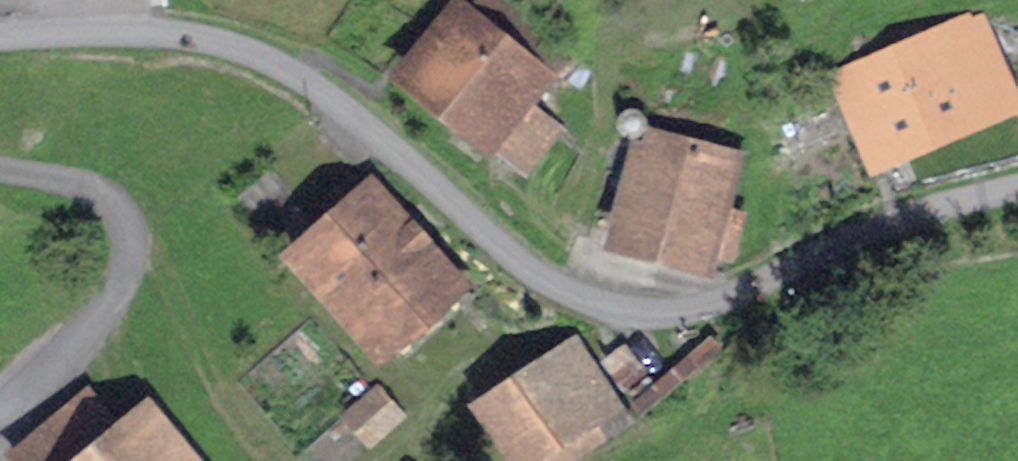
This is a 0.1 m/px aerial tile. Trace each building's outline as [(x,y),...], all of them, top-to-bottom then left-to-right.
[(557,129),(526,103),(560,62),(548,51),(554,44),(502,0),(479,0),(413,78),(524,168),(557,129)] [(842,80),(873,153),(1006,97),(975,23),(842,80)] [(911,191),(1017,152),(1017,113),(898,156),(911,191)] [(730,251),(739,218),(718,212),(731,161),(643,138),(616,236),(704,260),(708,245),(730,251)] [(293,261),(372,351),(457,276),(377,186),(293,261)] [(601,439),(586,416),(609,401),(576,350),(482,411),(515,460),(517,460),(530,453),(535,460),(565,460),(601,439)] [(347,411),(372,442),(403,416),(377,385),(347,411)] [(86,460),(196,460),(151,407),(86,460)]
